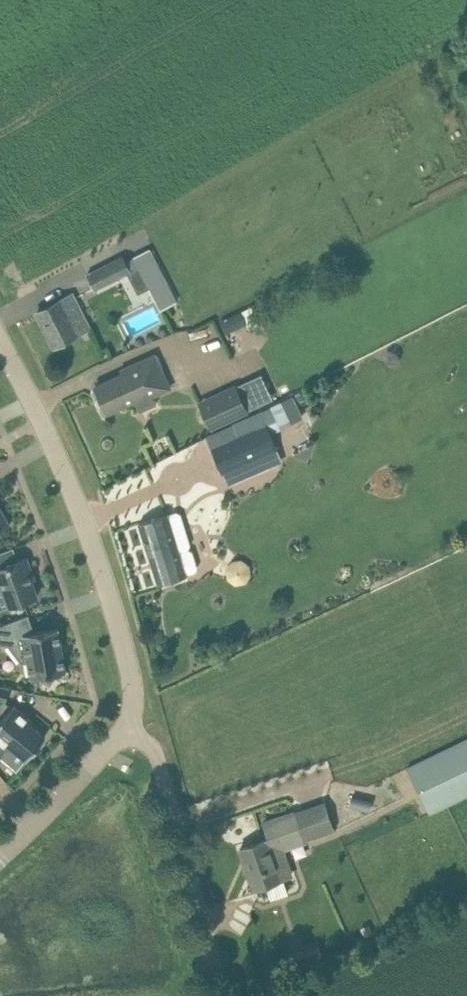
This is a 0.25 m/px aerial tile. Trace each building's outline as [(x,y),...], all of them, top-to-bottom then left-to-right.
[(194,239),(180,211),(113,244),(127,273),(194,239)] [(160,306),(176,298),(165,275),(149,283),(160,306)] [(72,294),(37,311),(54,345),(89,328),(72,294)] [(244,309),(221,319),(227,333),(250,322),(244,309)] [(123,373),(96,385),(107,411),(150,391),(152,395),(170,386),(155,353),(121,369),(123,373)] [(199,400),(213,429),(250,411),(236,382),(199,400)] [(234,422),(239,434),(212,445),(223,471),(279,448),(268,423),(279,418),(282,426),(300,418),(291,395),(261,408),(262,410),(236,421),(234,422)] [(11,523),(0,505),(0,529),(11,523)] [(159,516),(140,522),(159,583),(178,577),(186,575),(186,573),(196,570),(198,566),(193,550),(189,548),(191,542),(182,514),(175,511),(167,513),(159,516)] [(10,606),(37,595),(28,571),(32,570),(27,556),(0,566),(0,580),(10,606)] [(244,584),(254,566),(236,556),(226,574),(244,584)] [(1,643),(9,643),(21,662),(28,661),(31,676),(40,675),(50,682),(58,672),(67,670),(59,627),(31,632),(25,615),(0,624),(0,643),(1,643)] [(6,702),(10,686),(0,684),(0,700),(6,702)] [(9,748),(11,745),(27,758),(46,735),(31,722),(33,719),(14,704),(0,721),(0,757),(8,747),(9,748)] [(409,769),(430,812),(466,794),(466,741),(409,769)] [(295,874),(286,848),(306,841),(295,810),(265,821),(270,837),(241,847),(254,887),(295,874)]
